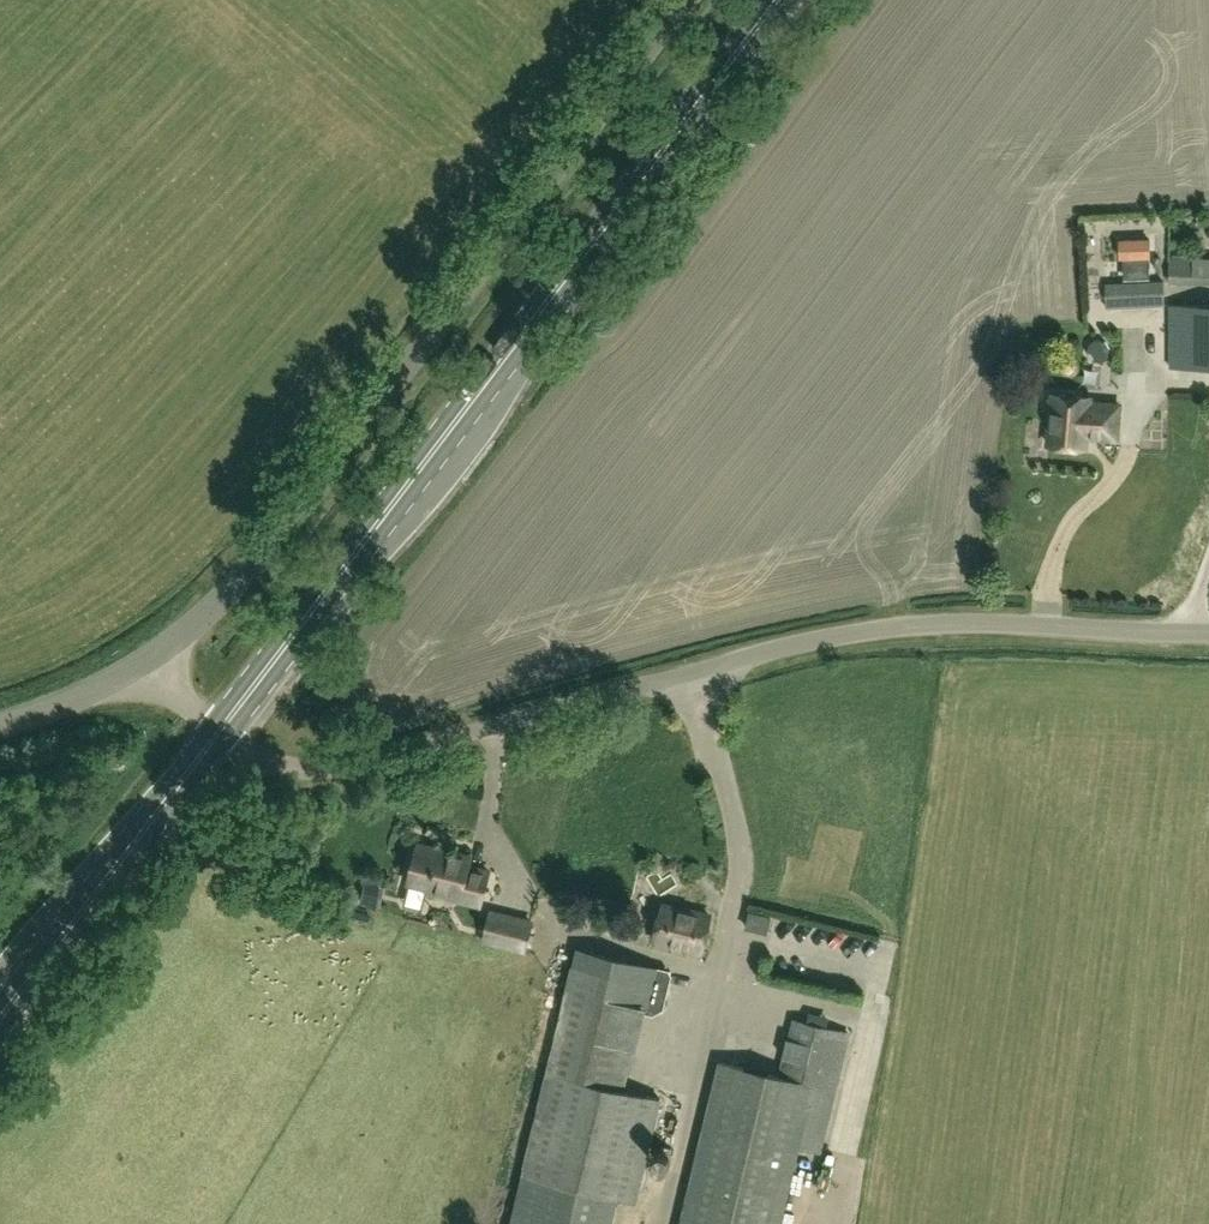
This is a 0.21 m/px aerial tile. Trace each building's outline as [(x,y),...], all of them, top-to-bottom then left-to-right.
[(1149,264),(1148,247),(1119,249),(1120,266),(1149,264)] [(1170,282),(1208,282),(1208,259),(1170,259),(1170,282)] [(1106,284),(1107,307),(1165,304),(1164,281),(1106,284)] [(1171,305),(1171,367),(1208,367),(1208,305),(1171,305)] [(1088,397),(1052,394),(1051,398),(1047,400),(1046,409),(1050,412),(1047,445),(1084,448),(1085,435),(1092,435),(1092,438),(1115,440),(1118,405),(1088,403),(1088,397)] [(408,883),(428,888),(426,892),(480,906),(488,873),(467,867),(470,858),(418,845),(408,883)] [(654,939),(702,951),(711,917),(663,904),(654,939)] [(483,941),(526,954),(536,920),(494,907),(483,941)] [(771,917),(751,912),(747,927),(767,932),(771,917)] [(623,1088),(645,997),(655,999),(653,1007),(658,1009),(663,1006),(670,975),(668,971),(578,949),(566,996),(542,991),(539,1002),(552,1005),(551,1008),(563,1010),(521,1178),(634,1204),(660,1098),(623,1088)] [(682,1223),(781,1223),(800,1147),(821,1152),(849,1033),(795,1019),(781,1075),(721,1061),(682,1223)] [(641,1223),(656,1223),(660,1205),(644,1202),(641,1223)]
